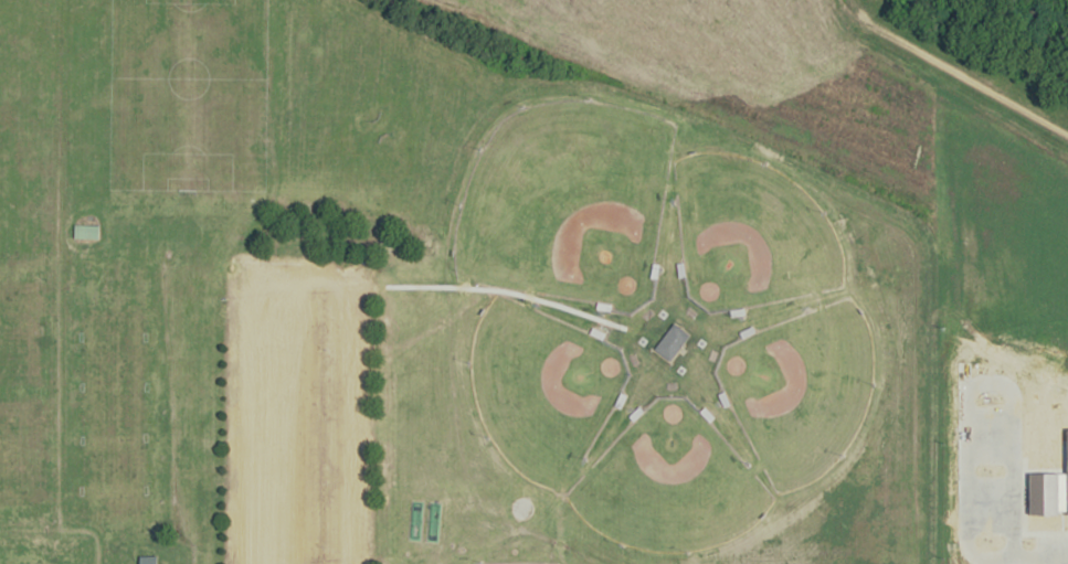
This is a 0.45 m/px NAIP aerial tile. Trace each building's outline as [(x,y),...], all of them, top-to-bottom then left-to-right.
[(98,239),(98,225),(73,225),(73,239),(98,239)] [(670,322),(653,349),(669,360),(688,333),(670,322)] [(409,539),(419,539),(419,501),(409,501),(409,539)] [(437,541),(437,501),(426,501),(426,541),(437,541)]
